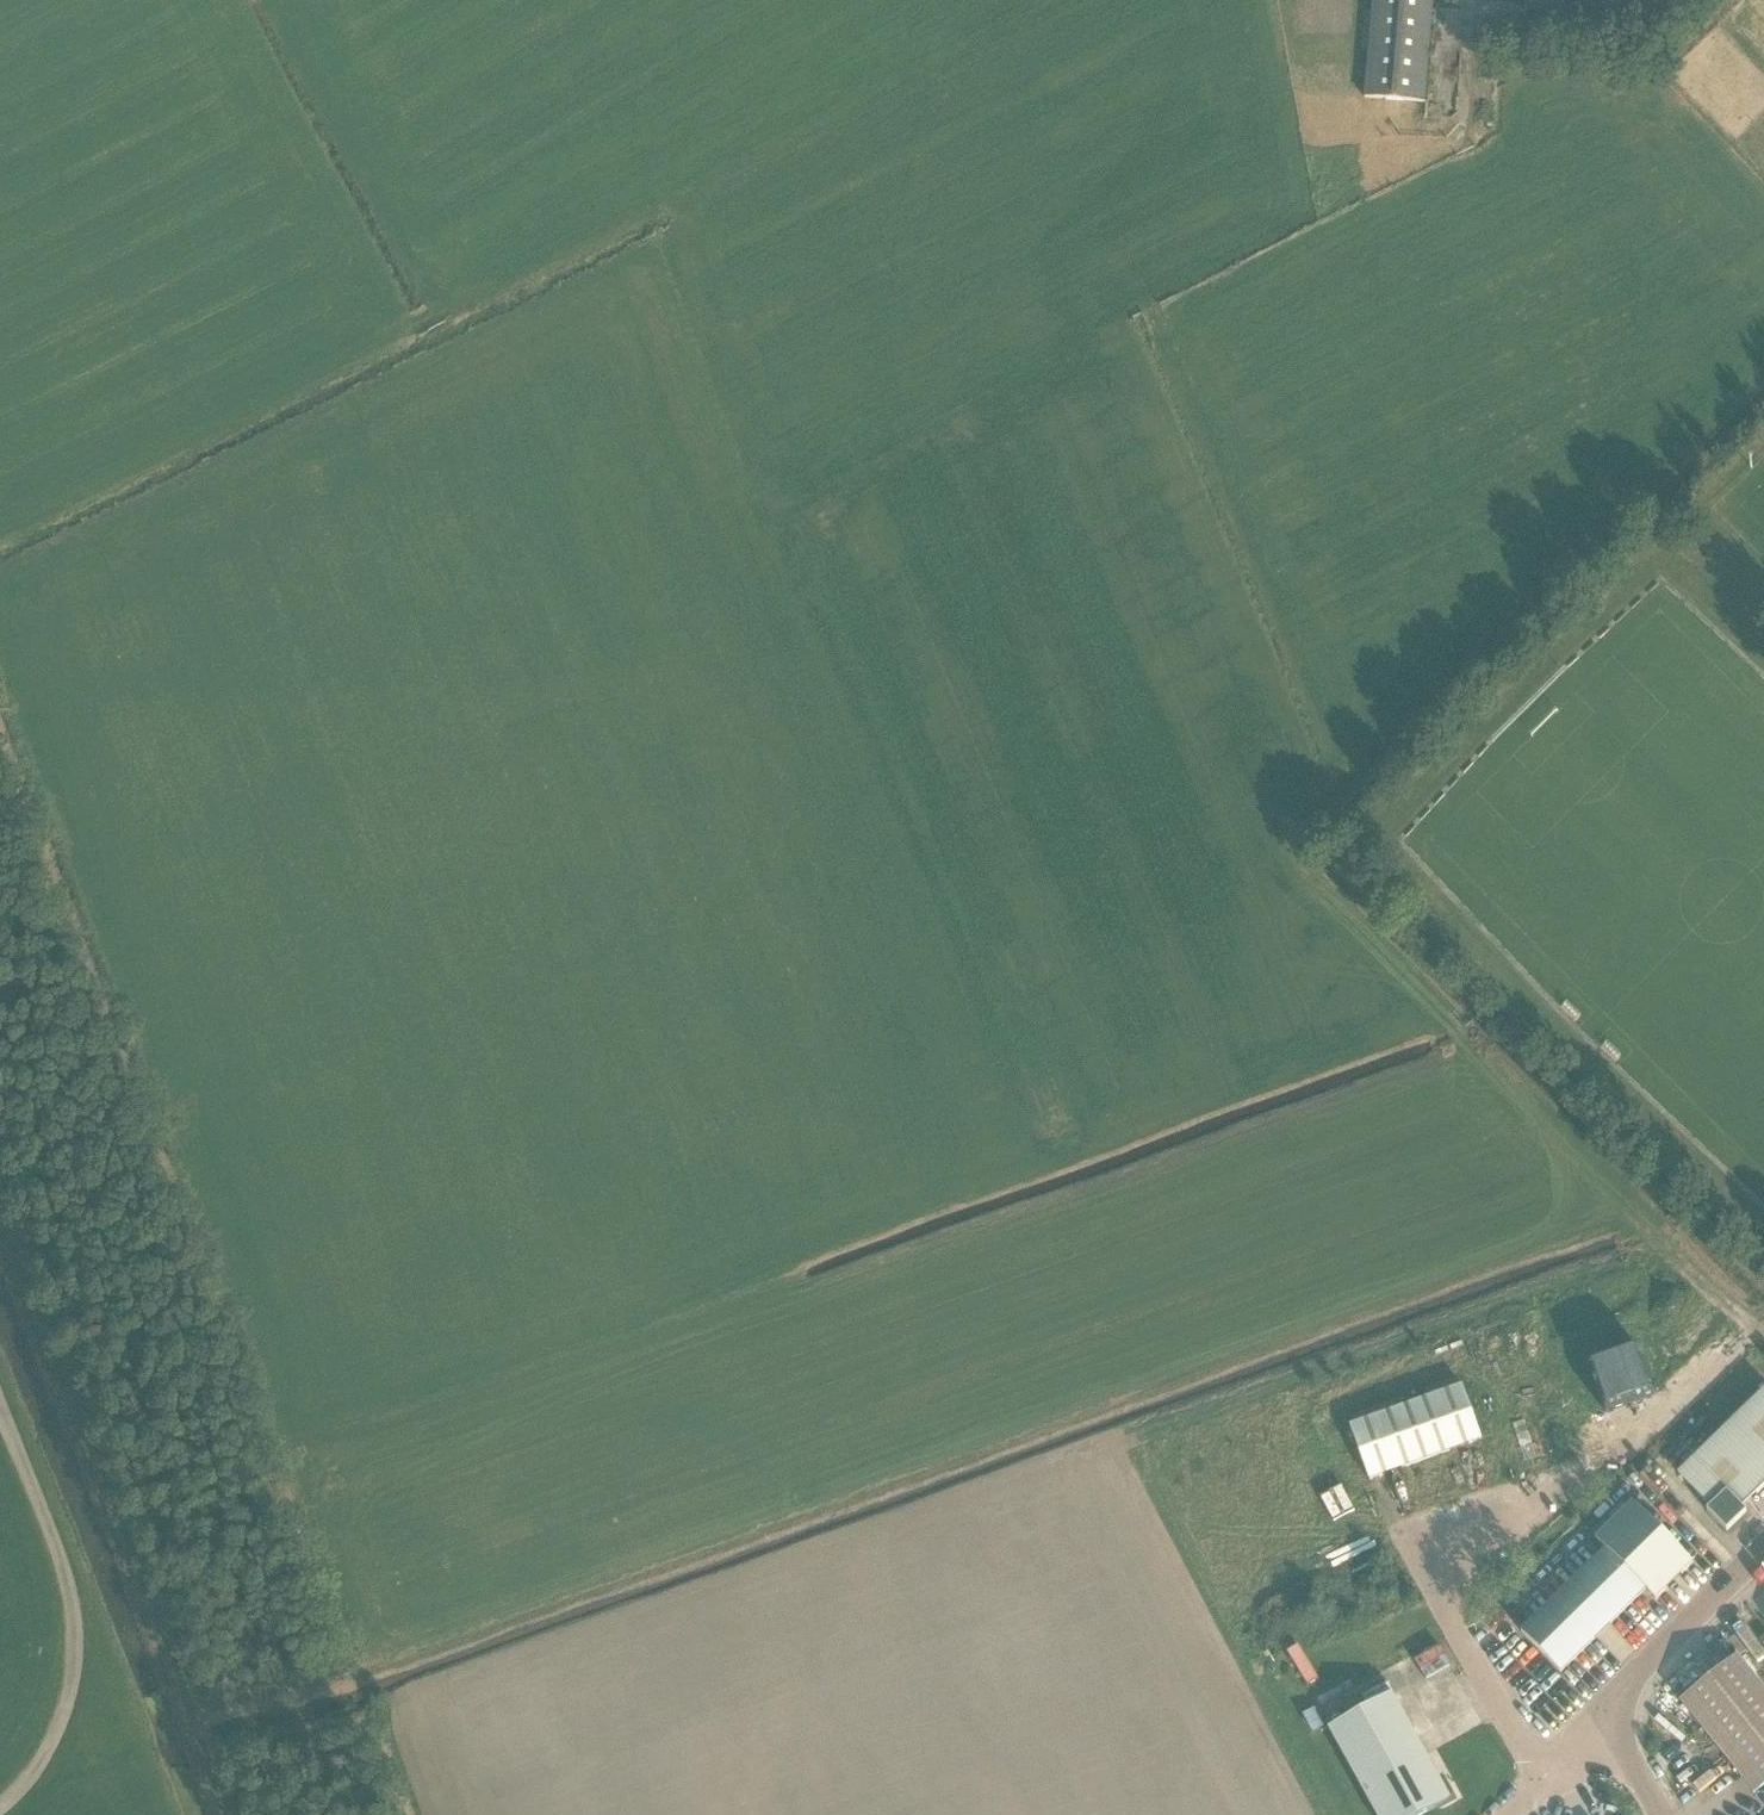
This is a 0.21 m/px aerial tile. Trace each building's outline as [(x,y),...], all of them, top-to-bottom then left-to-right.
[(1365,98),(1424,102),(1433,0),(1373,0),(1365,98)] [(1628,1340),(1579,1358),(1596,1407),(1646,1389),(1628,1340)] [(1462,1385),(1350,1425),(1369,1480),(1482,1439),(1462,1385)] [(1742,1508),(1763,1486),(1763,1388),(1678,1473),(1710,1505),(1706,1509),(1727,1530),(1745,1512),(1742,1508)] [(1633,1502),(1595,1539),(1605,1549),(1521,1632),(1561,1673),(1645,1590),(1656,1600),(1693,1563),(1633,1502)] [(1409,1651),(1414,1663),(1444,1651),(1438,1638),(1409,1651)] [(1755,1794),(1763,1786),(1763,1690),(1736,1655),(1680,1700),(1755,1794)] [(1377,1814),(1421,1814),(1451,1799),(1392,1693),(1329,1728),(1377,1814)] [(1305,1708),(1314,1724),(1326,1717),(1317,1701),(1305,1708)]
